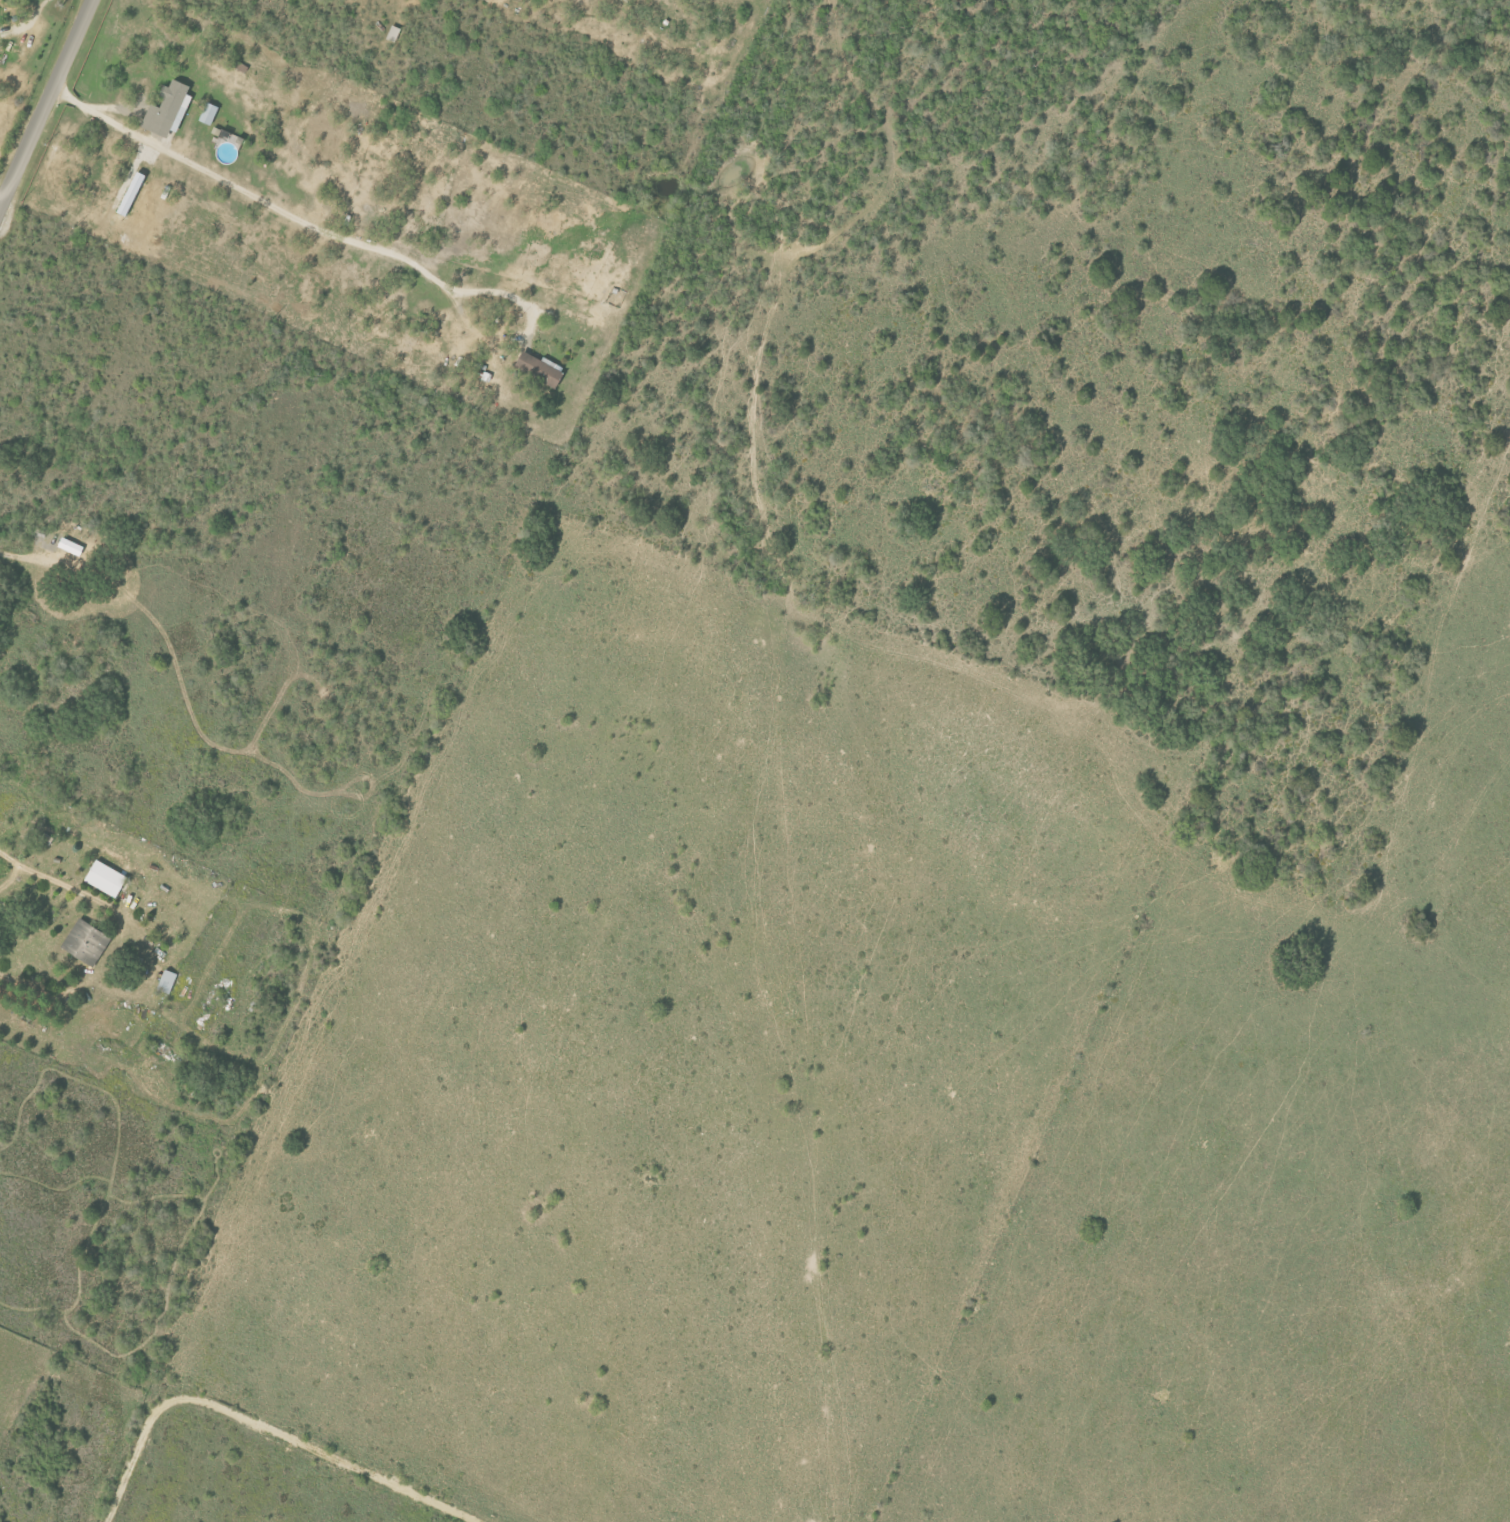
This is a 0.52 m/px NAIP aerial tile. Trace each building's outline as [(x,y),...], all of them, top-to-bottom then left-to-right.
[(143,127),(170,138),(173,130),(179,133),(194,97),(189,94),(192,86),(175,79),(171,87),(166,85),(161,96),(166,98),(162,108),(153,104),(143,127)] [(221,107),(209,102),(200,121),(212,126),(221,107)] [(544,360),(525,351),(516,369),(558,388),(567,368),(545,358),(544,360)] [(118,898),(130,877),(98,859),(87,881),(118,898)] [(63,948),(96,966),(113,935),(79,918),(63,948)] [(160,990),(171,994),(178,974),(168,970),(160,990)]
